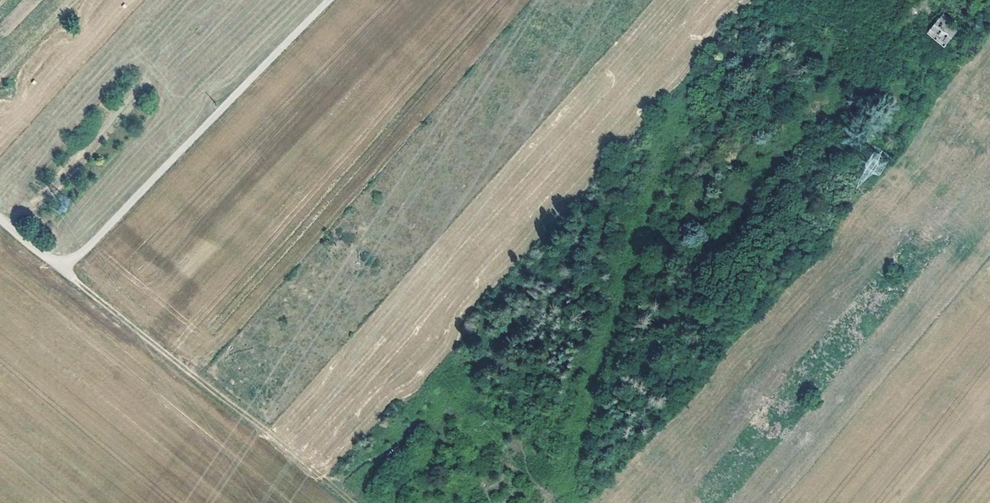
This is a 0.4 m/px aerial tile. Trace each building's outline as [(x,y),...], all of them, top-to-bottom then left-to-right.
[(927,33),(944,46),(960,27),(944,13),(927,33)] [(17,92),(9,84),(2,91),(11,98),(17,92)]
